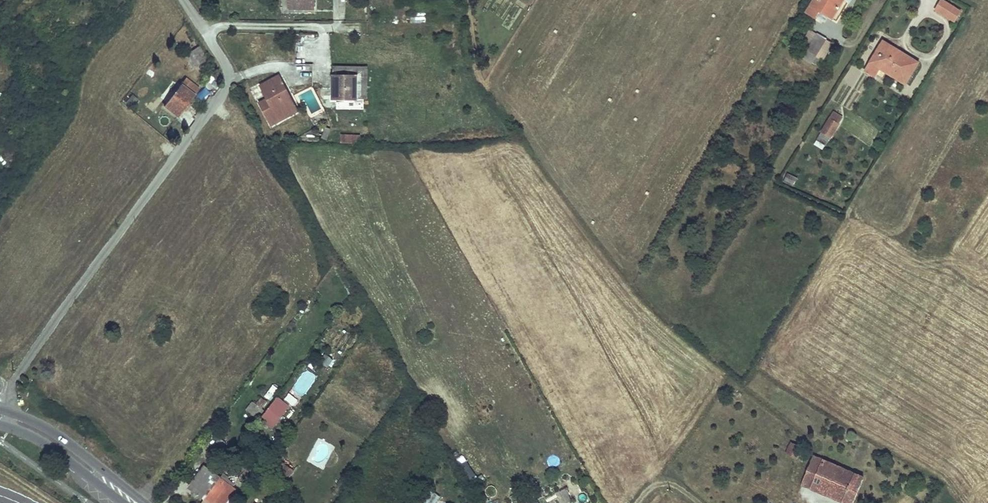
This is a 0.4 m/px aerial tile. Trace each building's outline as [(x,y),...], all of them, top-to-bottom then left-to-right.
[(841,0),(812,0),(803,14),(812,19),(816,12),(829,20),(841,0)] [(939,0),(938,0),(932,10),(950,20),(956,10),(939,0)] [(373,20),(373,7),(364,7),(364,20),(373,20)] [(800,43),(807,47),(815,33),(808,29),(800,43)] [(815,33),(807,47),(801,58),(811,64),(815,57),(822,61),(832,43),(815,33)] [(879,44),(896,55),(898,52),(881,41),(879,44)] [(879,44),(864,71),(875,78),(879,72),(902,85),(915,62),(898,52),(896,55),(879,44)] [(210,61),(199,45),(193,50),(204,65),(210,61)] [(822,61),(815,57),(811,64),(818,68),(822,61)] [(367,68),(332,67),(333,75),(355,76),(355,100),(367,100),(367,68)] [(355,76),(333,75),(332,99),(355,100),(355,76)] [(201,89),(187,77),(166,104),(180,116),(201,89)] [(281,77),(263,87),(270,99),(262,104),(274,126),(293,116),(291,113),(280,94),(286,91),(288,89),(281,77)] [(280,94),(291,113),(296,110),(286,91),(280,94)] [(747,103),(741,113),(748,117),(754,107),(747,103)] [(833,111),(820,133),(830,138),(842,116),(833,111)] [(830,138),(820,133),(816,141),(825,146),(830,138)] [(797,179),(787,174),(783,181),(792,187),(797,179)] [(270,399),(265,396),(260,403),(265,407),(270,399)] [(289,404),(280,397),(275,404),(264,419),(273,426),(289,404)] [(254,412),(260,403),(256,400),(250,408),(254,412)] [(259,415),(265,407),(260,403),(254,412),(259,415)] [(228,422),(238,426),(240,420),(231,416),(228,422)] [(796,437),(789,446),(797,452),(804,443),(796,437)] [(238,448),(225,439),(217,449),(225,455),(227,452),(232,455),(238,448)] [(815,473),(822,458),(812,454),(805,468),(815,473)] [(822,458),(815,473),(805,468),(799,482),(819,491),(822,483),(841,492),(838,500),(845,502),(849,502),(862,476),(822,458)] [(468,460),(461,464),(470,481),(477,477),(468,460)] [(286,478),(292,470),(281,461),(274,470),(286,478)] [(259,475),(246,464),(239,474),(252,484),(259,475)] [(223,475),(207,465),(192,483),(207,496),(223,475)] [(223,475),(207,496),(216,502),(217,502),(227,502),(239,488),(229,480),(223,475)] [(822,483),(819,491),(838,500),(841,492),(822,483)] [(565,489),(556,495),(560,502),(570,502),(572,502),(565,489)]
